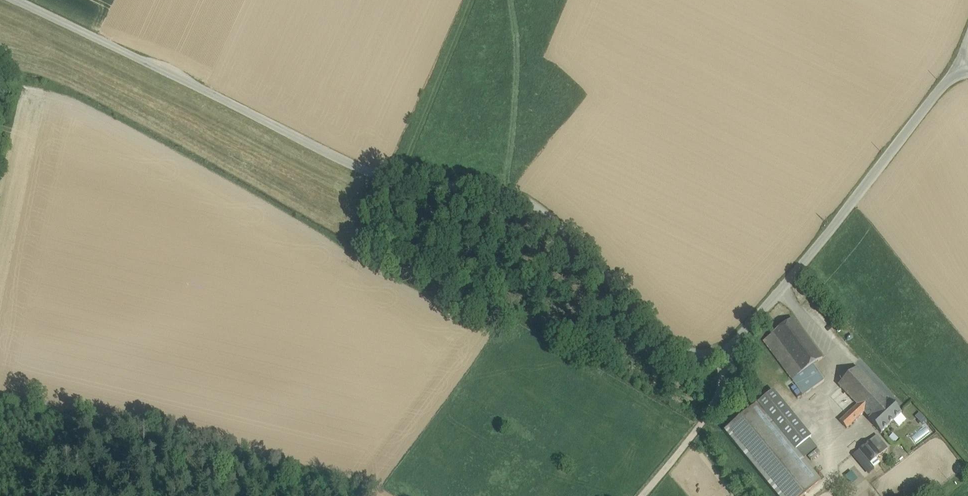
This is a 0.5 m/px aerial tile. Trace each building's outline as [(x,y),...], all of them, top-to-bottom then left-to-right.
[(822,359),(792,320),(772,335),(802,373),(813,365),(822,359)] [(802,373),(772,335),(763,342),(792,380),(802,373)] [(802,373),(792,380),(803,396),(824,381),(813,365),(802,373)] [(878,390),(857,368),(838,385),(856,405),(860,408),(878,390)] [(878,390),(860,408),(864,413),(870,419),(868,420),(881,433),(893,422),(897,426),(899,426),(904,421),(905,419),(901,415),(901,414),(889,401),(888,401),(878,390)] [(811,438),(773,391),(757,404),(795,450),(809,439),(811,438)] [(757,404),(724,431),(777,495),(803,495),(821,481),(802,459),(795,450),(757,404)] [(856,407),(840,422),(846,429),(864,413),(860,408),(856,405),(855,406),(856,407)] [(926,421),(920,414),(916,418),(922,424),(926,421)] [(886,450),(876,437),(870,442),(880,455),(886,450)] [(809,439),(795,450),(802,459),(816,448),(809,439)] [(870,442),(859,450),(870,463),(880,455),(870,442)] [(874,470),(858,451),(853,455),(869,474),(874,470)]
